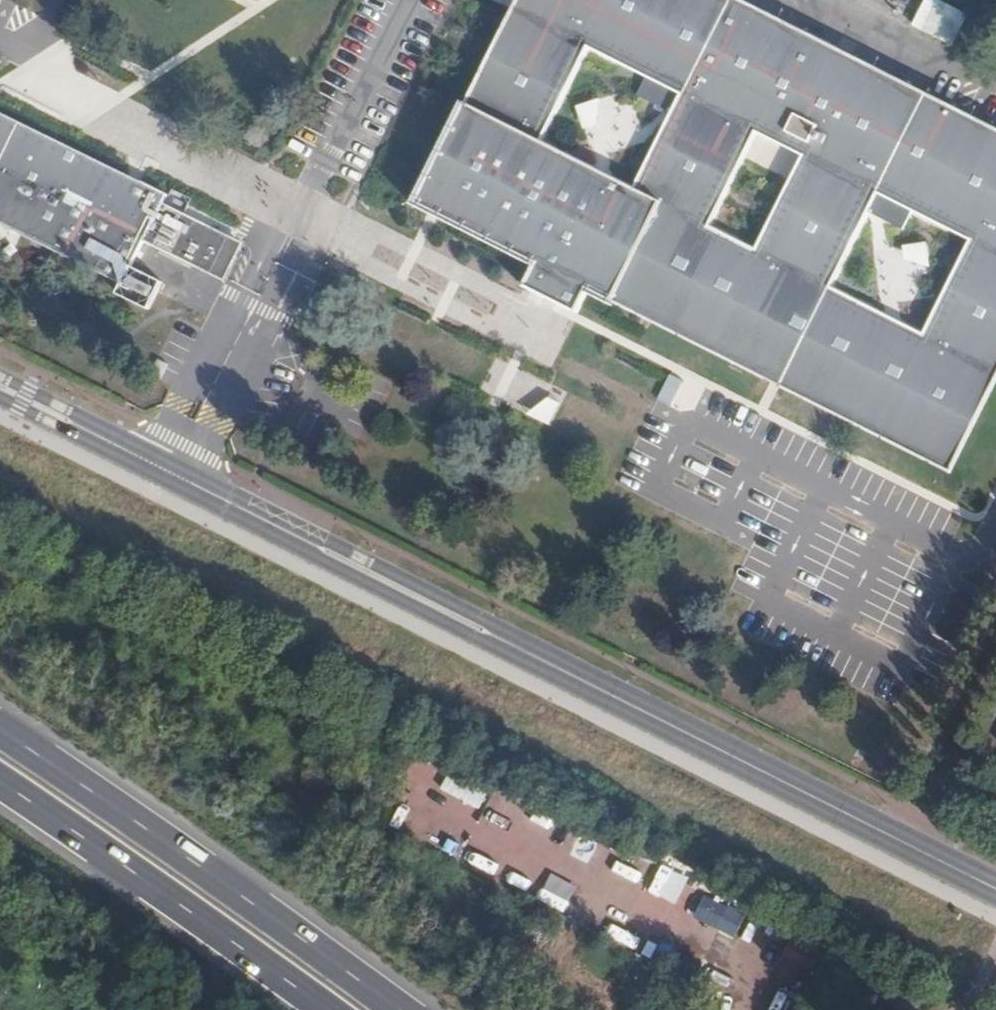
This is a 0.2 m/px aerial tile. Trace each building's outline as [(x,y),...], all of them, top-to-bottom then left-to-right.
[(741,0),(518,0),(416,204),(536,265),(525,288),(577,314),(589,291),(950,474),(995,383),(995,128),(741,0)] [(18,123),(0,114),(0,160),(18,123)] [(0,160),(0,225),(123,284),(144,242),(198,269),(201,264),(222,274),(237,245),(216,234),(218,230),(163,203),(167,195),(18,123),(0,160)]
